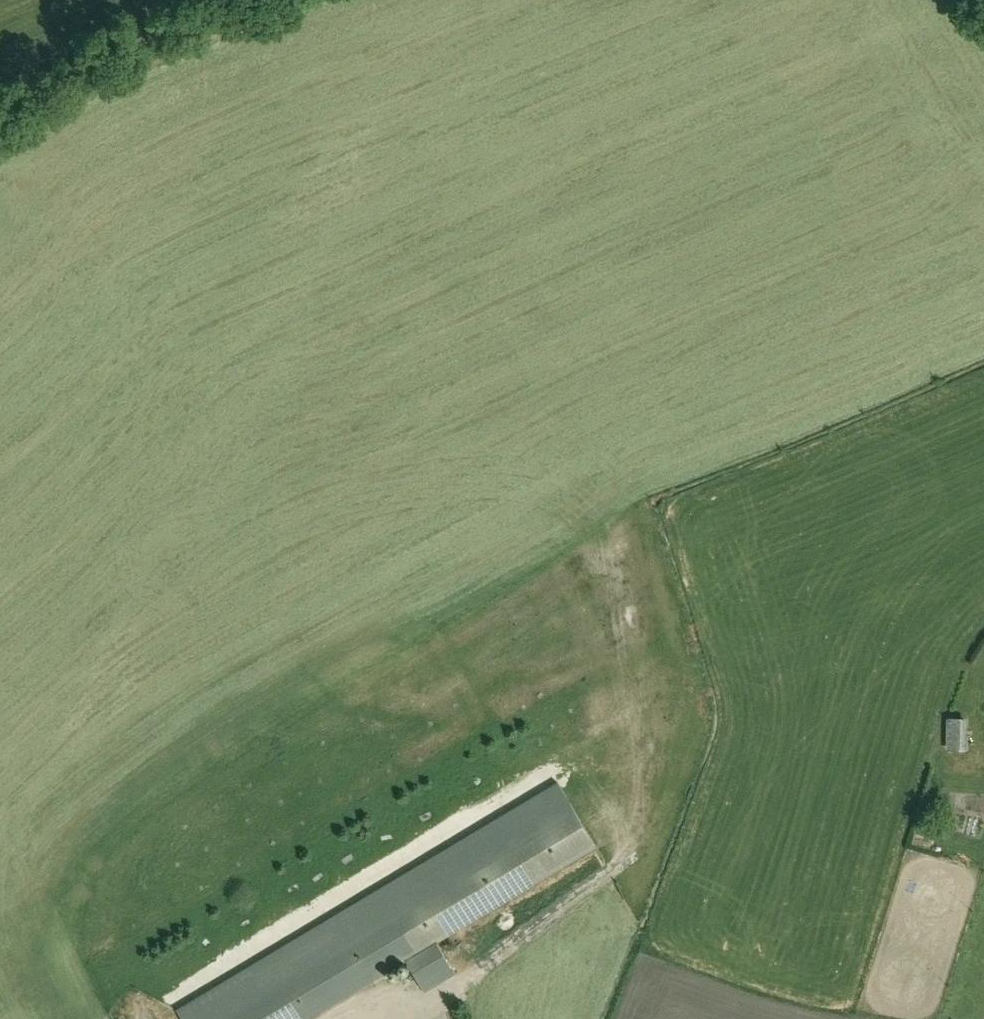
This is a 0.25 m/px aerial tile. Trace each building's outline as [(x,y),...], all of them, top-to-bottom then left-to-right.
[(456,972),(438,943),(596,849),(570,805),(210,1018),(309,1018),(408,960),(426,990),(456,972)]
